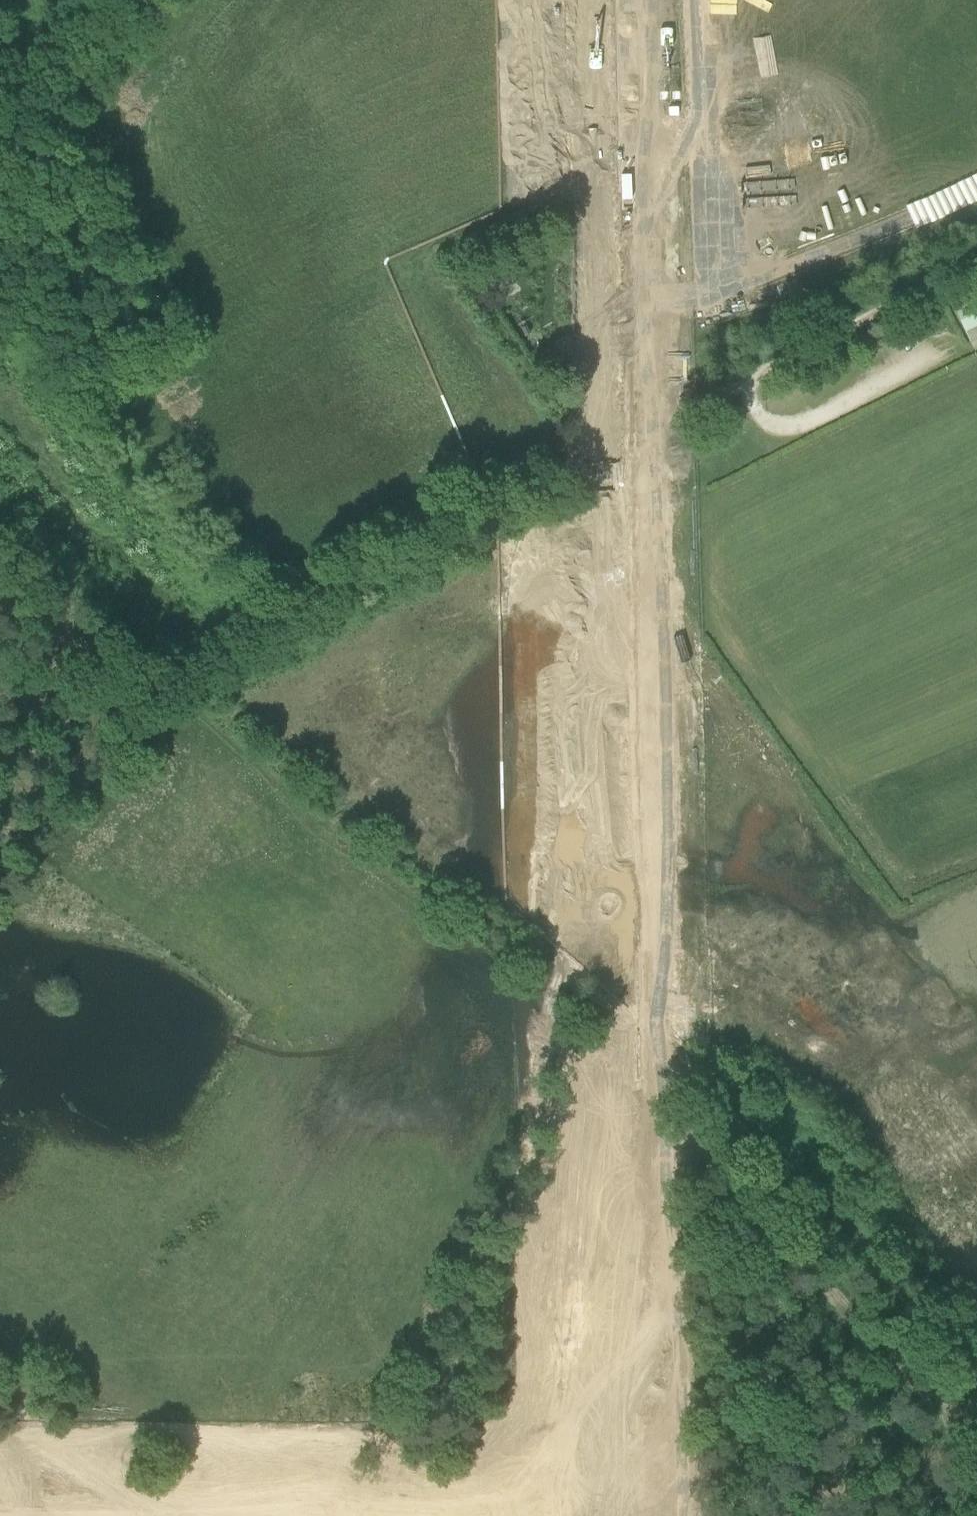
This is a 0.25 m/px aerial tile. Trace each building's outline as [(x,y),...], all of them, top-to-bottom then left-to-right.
[(976,325),(976,298),(955,309),(965,330),(976,325)]
